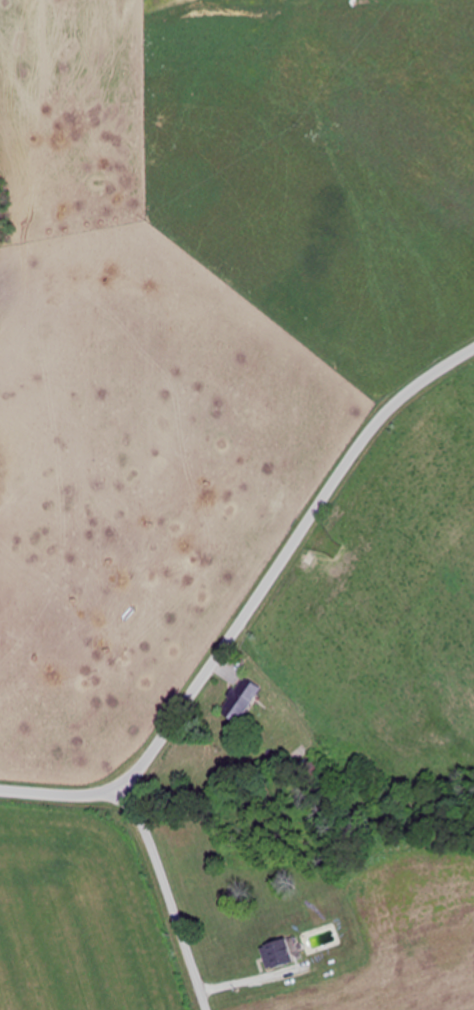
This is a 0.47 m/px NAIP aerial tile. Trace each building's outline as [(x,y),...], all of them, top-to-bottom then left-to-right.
[(221,710),(239,723),(254,702),(236,689),(221,710)] [(268,971),(295,963),(289,939),(261,947),(268,971)]
